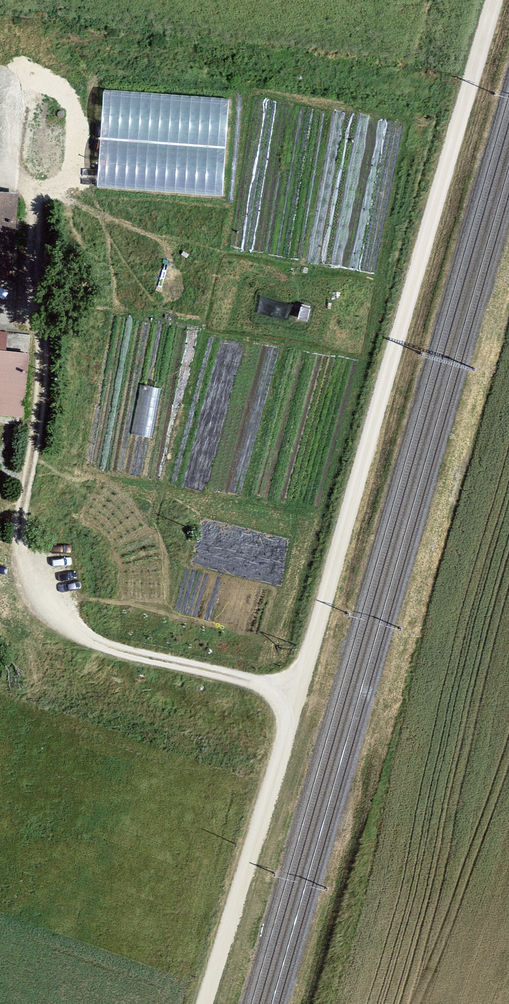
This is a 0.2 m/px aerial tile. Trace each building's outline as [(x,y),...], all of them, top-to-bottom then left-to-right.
[(0,194),(0,283),(11,284),(19,196),(0,194)] [(29,349),(0,348),(0,413),(26,414),(29,349)] [(143,383),(140,433),(159,434),(162,384),(143,383)]
